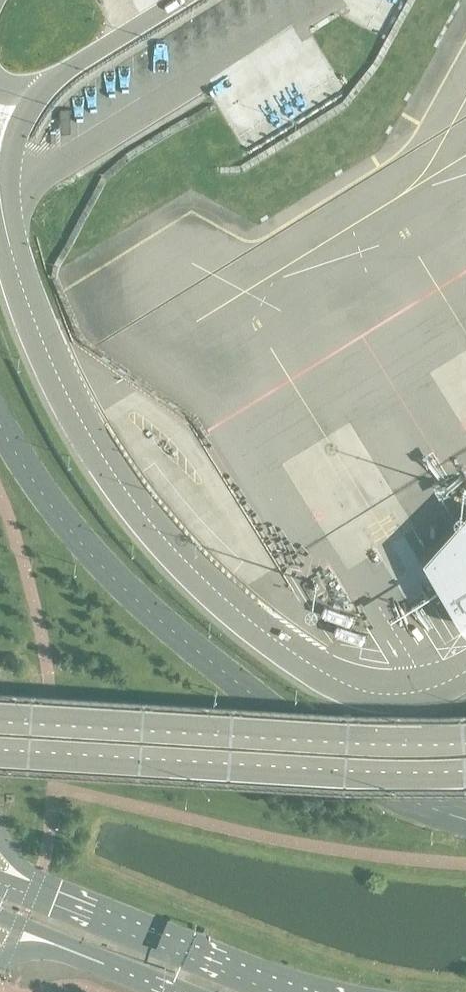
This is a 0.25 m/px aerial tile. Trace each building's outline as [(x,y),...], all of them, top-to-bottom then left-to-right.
[(424,558),(465,625),(465,512),(424,558)]
